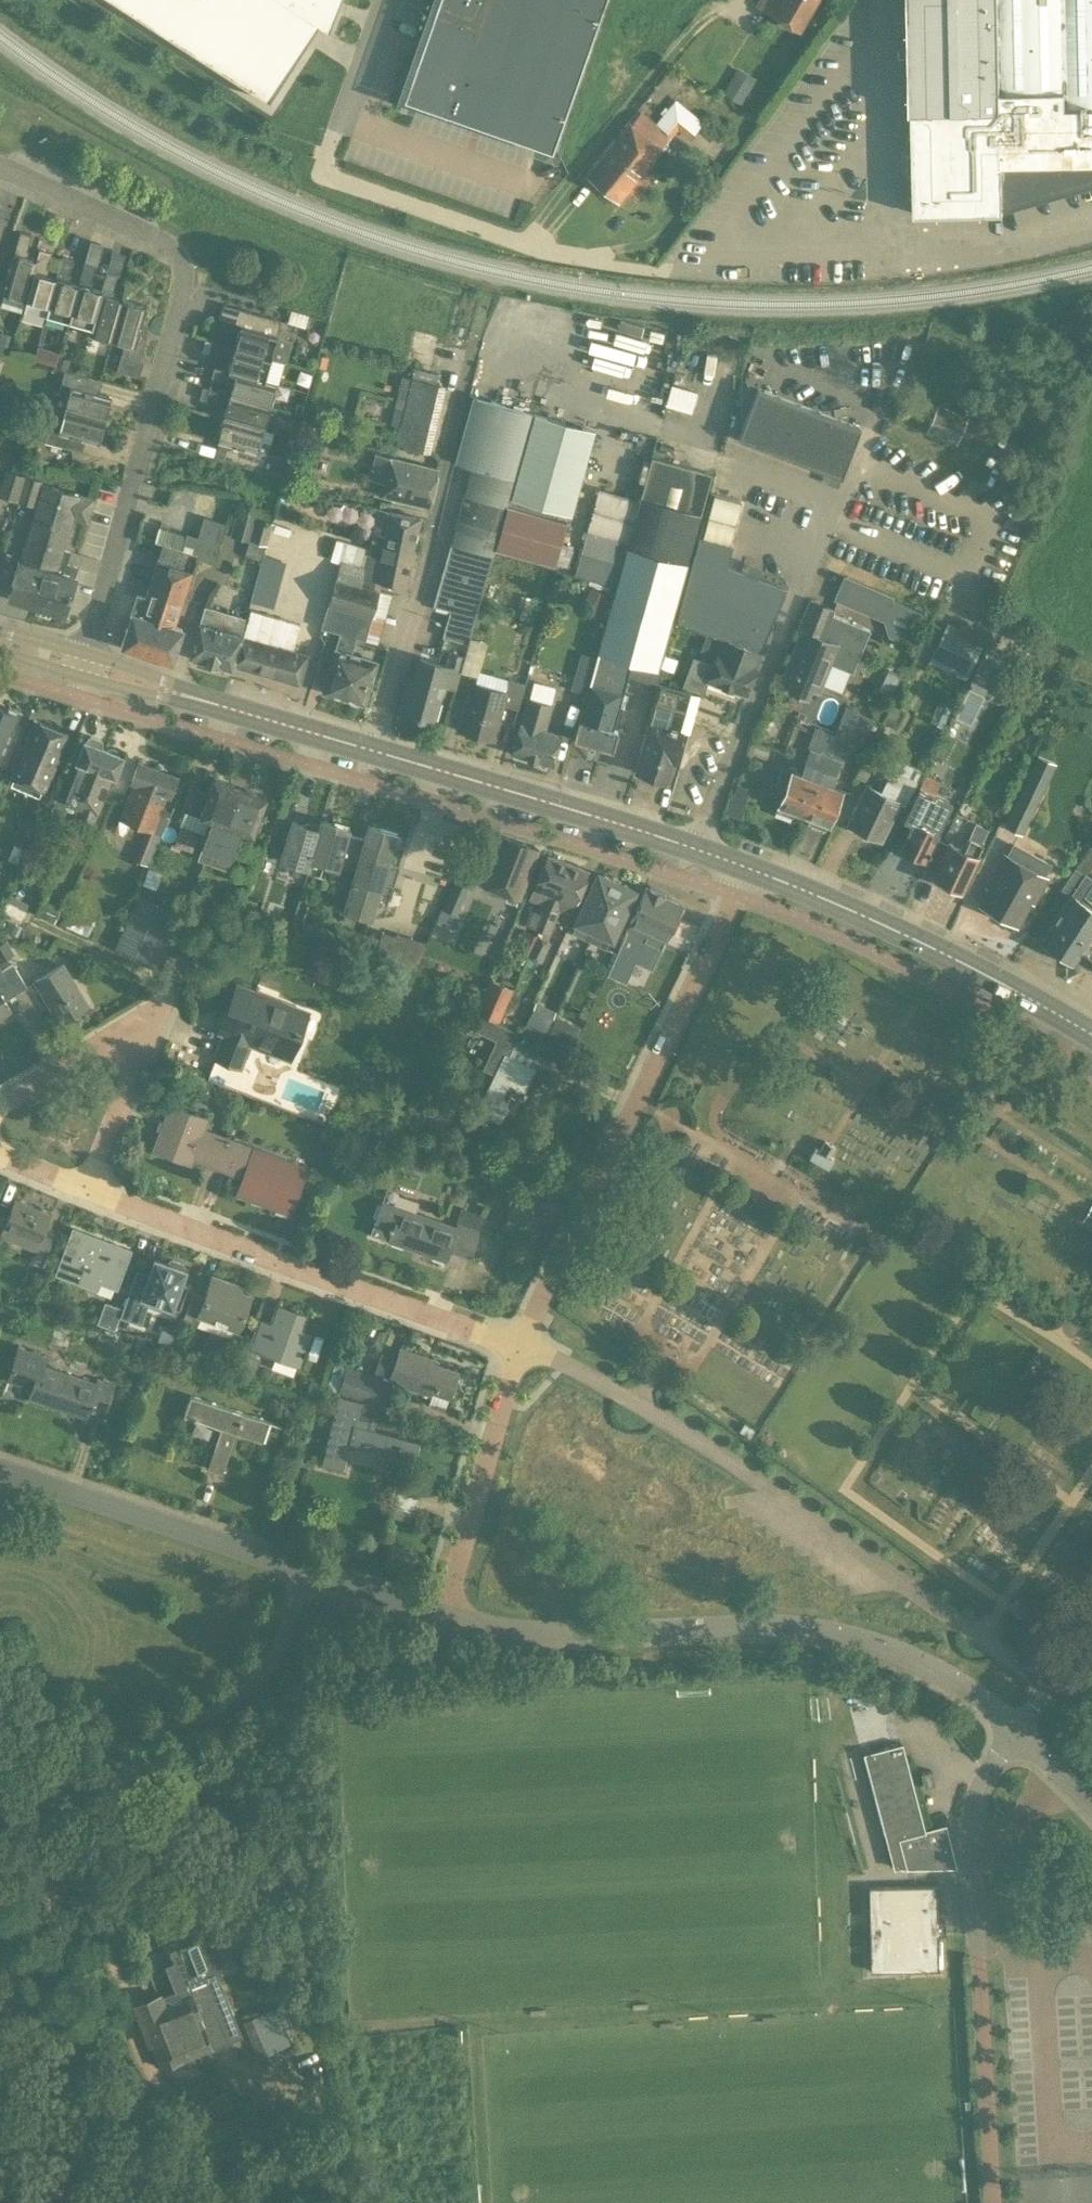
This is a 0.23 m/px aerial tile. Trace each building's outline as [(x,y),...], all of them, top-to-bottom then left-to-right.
[(363,0),(69,0),(282,131),(339,9),(357,17),(363,0)] [(403,99),(551,151),(604,0),(438,0),(403,99)] [(800,31),(817,0),(759,0),(756,5),(800,31)] [(910,4),(920,216),(1007,216),(1091,188),(1091,0),(910,0),(910,4)] [(738,66),(724,92),(743,102),(757,76),(738,66)] [(641,111),(631,124),(630,123),(587,175),(603,187),(655,123),(641,111)] [(670,135),(655,123),(603,187),(618,200),(627,189),(635,196),(652,176),(644,169),(660,148),(670,135)] [(20,231),(14,253),(2,293),(25,299),(36,259),(26,256),(31,234),(20,231)] [(77,283),(67,320),(91,326),(101,290),(90,287),(96,266),(98,266),(104,244),(90,240),(79,284),(77,283)] [(36,259),(25,299),(23,307),(46,314),(56,277),(45,274),(51,252),(39,249),(37,259),(36,259)] [(101,290),(91,326),(88,333),(112,340),(123,299),(112,296),(117,275),(120,276),(126,254),(113,250),(101,290)] [(56,277),(46,314),(67,320),(77,283),(67,280),(73,259),(62,256),(56,277)] [(123,299),(112,340),(124,344),(116,370),(139,376),(144,361),(140,360),(147,335),(148,325),(142,323),(147,306),(123,299)] [(277,335),(281,320),(223,303),(215,330),(232,334),(232,336),(236,337),(234,347),(233,348),(270,358),(271,357),(285,361),(291,340),(277,336),(277,335)] [(233,348),(234,347),(212,341),(209,352),(225,357),(225,359),(230,360),(227,369),(227,370),(276,383),(264,380),(270,358),(233,348)] [(227,370),(227,369),(214,366),(211,377),(227,382),(226,384),(232,385),(229,394),(229,395),(270,406),(276,383),(227,370)] [(54,391),(51,404),(105,419),(112,397),(98,393),(101,381),(64,371),(58,392),(54,391)] [(395,445),(430,452),(445,386),(436,384),(412,379),(411,378),(395,445)] [(673,383),(667,404),(693,411),(699,389),(673,383)] [(229,395),(229,394),(203,387),(200,399),(221,405),(220,406),(226,408),(223,417),(264,428),(270,406),(229,395)] [(860,427),(758,387),(739,437),(841,476),(860,427)] [(454,463),(471,468),(433,606),(450,610),(442,637),(468,644),(495,549),(507,505),(533,412),(472,396),(454,463)] [(105,419),(51,404),(51,405),(54,406),(45,442),(82,452),(85,440),(99,443),(105,419)] [(988,427),(967,417),(937,405),(926,430),(956,443),(968,448),(971,442),(980,446),(988,427)] [(571,514),(594,430),(534,413),(511,497),(571,514)] [(264,428),(223,417),(216,441),(229,444),(225,457),(246,462),(245,467),(262,472),(263,467),(270,443),(260,440),(264,428)] [(437,469),(390,457),(374,454),(369,479),(385,482),(381,495),(428,506),(437,469)] [(597,653),(579,719),(578,719),(572,739),(612,750),(617,730),(613,729),(628,675),(657,683),(661,671),(658,670),(687,564),(686,564),(701,513),(711,472),(651,455),(625,546),(596,652),(597,653)] [(17,473),(8,470),(0,495),(0,496),(10,499),(17,473)] [(41,481),(17,473),(10,499),(33,507),(41,481)] [(42,483),(19,561),(19,560),(8,597),(64,614),(75,577),(78,567),(66,563),(70,551),(65,549),(73,519),(87,524),(95,497),(80,493),(79,494),(42,483)] [(577,576),(613,583),(632,495),(596,487),(577,576)] [(511,497),(510,502),(545,512),(547,507),(511,497)] [(239,502),(230,534),(249,540),(245,555),(261,559),(265,543),(266,544),(272,522),(257,517),(260,508),(239,502)] [(507,505),(495,549),(554,566),(566,521),(507,505)] [(275,515),(291,520),(294,511),(278,506),(275,515)] [(420,518),(390,511),(377,509),(371,541),(413,551),(420,518)] [(271,535),(299,543),(304,526),(276,518),(271,535)] [(784,587),(747,573),(726,565),(731,546),(698,537),(677,620),(723,638),(713,664),(692,656),(682,686),(703,693),(708,681),(745,694),(756,666),(755,666),(760,651),(754,649),(759,635),(765,637),(784,587)] [(413,551),(371,541),(369,549),(336,539),(330,559),(340,562),(359,568),(355,583),(379,590),(381,580),(406,585),(413,551)] [(136,595),(131,612),(121,646),(171,662),(182,628),(175,626),(193,571),(192,570),(197,554),(164,543),(158,559),(157,559),(145,597),(136,595)] [(335,578),(320,628),(339,633),(355,637),(365,640),(379,590),(355,583),(359,568),(340,562),(335,578)] [(886,593),(847,577),(841,590),(861,599),(865,590),(884,598),(886,593)] [(797,628),(801,630),(782,675),(791,679),(788,688),(807,696),(811,687),(819,691),(833,655),(854,663),(867,630),(845,621),(836,643),(823,638),(835,608),(809,598),(797,628)] [(204,606),(199,623),(189,657),(231,669),(232,664),(241,635),(241,636),(246,618),(204,606)] [(243,636),(241,636),(241,635),(232,664),(299,684),(307,655),(292,650),(299,623),(250,609),(243,636)] [(929,661),(965,679),(984,641),(948,623),(929,661)] [(339,633),(334,649),(322,691),(349,699),(351,702),(357,704),(359,702),(363,703),(376,661),(351,654),(355,637),(339,633)] [(987,642),(959,721),(977,727),(1004,648),(987,642)] [(450,652),(445,666),(418,658),(409,689),(405,688),(398,712),(433,722),(440,696),(438,696),(442,684),(455,687),(457,678),(469,682),(472,672),(461,669),(465,656),(450,652)] [(509,680),(505,692),(471,683),(458,729),(493,739),(503,704),(518,708),(524,683),(509,680)] [(658,683),(648,721),(636,763),(638,763),(636,771),(668,780),(682,731),(679,730),(689,692),(658,683)] [(528,697),(520,724),(512,753),(551,764),(558,734),(545,731),(553,704),(528,697)] [(1,706),(0,709),(0,757),(18,713),(14,711),(14,708),(9,706),(7,708),(1,706)] [(833,734),(802,813),(810,816),(807,823),(825,830),(828,823),(841,789),(831,785),(841,760),(840,760),(853,728),(875,737),(881,722),(856,712),(856,711),(845,707),(834,734),(833,734)] [(33,793),(35,787),(44,791),(68,735),(34,720),(10,776),(25,782),(23,788),(33,793)] [(790,769),(777,804),(775,810),(792,817),(794,810),(802,813),(833,734),(814,727),(807,747),(809,748),(800,773),(790,769)] [(64,800),(65,800),(62,808),(65,815),(71,817),(75,804),(90,766),(95,768),(103,748),(101,747),(102,744),(102,740),(90,735),(87,738),(86,742),(84,741),(76,761),(78,762),(64,800)] [(75,804),(78,805),(69,830),(88,837),(112,775),(114,775),(122,756),(119,755),(117,751),(114,748),(110,748),(106,749),(103,748),(95,768),(90,766),(75,804)] [(1022,835),(1056,763),(1038,755),(1004,826),(1022,835)] [(897,758),(881,791),(866,784),(846,825),(881,842),(901,801),(904,803),(920,770),(897,758)] [(169,817),(160,813),(167,794),(169,795),(177,776),(139,761),(131,781),(134,782),(120,817),(148,828),(135,859),(148,865),(169,817)] [(910,824),(910,825),(899,849),(910,854),(908,859),(922,866),(935,837),(952,802),(934,793),(940,781),(925,774),(903,820),(910,824)] [(213,776),(207,792),(189,786),(182,808),(210,818),(197,858),(212,863),(240,786),(213,776)] [(737,782),(728,812),(743,816),(751,786),(737,782)] [(240,786),(212,863),(227,868),(241,829),(252,833),(253,829),(259,829),(261,820),(258,817),(266,796),(240,786)] [(52,836),(62,810),(49,806),(43,820),(41,819),(37,830),(52,836)] [(25,812),(13,842),(27,848),(39,818),(25,812)] [(311,860),(318,829),(291,821),(280,859),(308,868),(311,860)] [(320,821),(318,829),(311,860),(337,868),(338,865),(355,870),(364,838),(348,833),(349,829),(320,821)] [(976,824),(963,851),(949,844),(934,875),(963,888),(977,857),(975,856),(988,829),(976,824)] [(368,825),(364,838),(355,870),(343,910),(371,918),(396,833),(368,825)] [(499,835),(480,882),(518,897),(537,850),(499,835)] [(1047,876),(1044,874),(1051,863),(1033,853),(1027,864),(1006,852),(993,875),(996,877),(981,903),(1016,923),(1032,897),(1034,899),(1047,876)] [(547,854),(534,886),(529,899),(538,903),(536,910),(531,908),(525,923),(545,931),(548,923),(537,919),(544,903),(550,905),(567,862),(547,854)] [(587,870),(567,862),(550,905),(544,903),(537,919),(548,923),(545,931),(550,933),(559,911),(569,915),(575,901),(587,870)] [(462,904),(475,874),(460,868),(443,908),(465,918),(469,907),(462,904)] [(600,923),(618,882),(597,873),(575,921),(577,922),(572,932),(589,940),(597,922),(600,923)] [(1071,896),(1042,940),(1073,962),(1080,952),(1091,934),(1091,878),(1086,874),(1071,896)] [(634,890),(618,882),(600,923),(597,922),(589,940),(579,963),(587,966),(596,943),(605,948),(610,938),(612,938),(634,890)] [(626,931),(617,952),(569,1055),(626,1082),(675,980),(652,969),(652,968),(637,961),(646,941),(661,948),(682,903),(646,887),(626,931)] [(161,965),(177,929),(162,922),(169,905),(139,892),(116,945),(161,965)] [(41,898),(34,913),(54,922),(61,906),(41,898)] [(27,909),(7,900),(0,915),(0,928),(15,935),(27,909)] [(87,935),(96,918),(69,904),(61,924),(87,935)] [(383,932),(381,939),(339,926),(333,948),(374,961),(372,966),(418,980),(429,943),(397,933),(396,936),(383,932)] [(526,954),(534,933),(524,928),(515,949),(526,954)] [(551,941),(534,933),(526,954),(542,961),(551,941)] [(1080,952),(1091,960),(1091,934),(1080,952)] [(7,939),(0,943),(0,962),(15,953),(7,939)] [(189,955),(169,947),(158,972),(181,981),(182,978),(200,985),(207,967),(188,959),(189,955)] [(13,963),(2,970),(1,970),(15,994),(27,987),(13,963)] [(62,964),(35,980),(60,1022),(87,1006),(62,964)] [(13,1014),(4,1000),(15,994),(1,970),(2,970),(0,967),(0,1022),(13,1014)] [(474,1010),(499,1021),(513,988),(489,978),(474,1010)] [(219,1031),(222,1032),(212,1058),(241,1069),(251,1043),(289,1058),(307,1012),(237,985),(219,1031)] [(535,1001),(522,1030),(542,1039),(555,1010),(535,1001)] [(519,1033),(482,1015),(474,1029),(512,1048),(519,1033)] [(581,1026),(556,1015),(545,1039),(569,1050),(581,1026)] [(535,1068),(504,1053),(481,1102),(512,1116),(535,1068)] [(221,1134),(204,1128),(208,1119),(170,1105),(153,1149),(190,1163),(192,1160),(207,1166),(221,1134)] [(254,1146),(221,1134),(207,1166),(242,1179),(237,1193),(290,1213),(307,1168),(253,1148),(254,1146)] [(809,1157),(828,1169),(835,1158),(830,1155),(835,1146),(825,1140),(819,1149),(815,1146),(809,1157)] [(528,1243),(543,1209),(514,1197),(500,1231),(528,1243)] [(4,1227),(38,1241),(41,1234),(49,1214),(15,1201),(7,1218),(0,1215),(0,1236),(4,1227)] [(461,1207),(454,1229),(382,1202),(370,1233),(445,1261),(449,1250),(470,1258),(485,1215),(461,1207)] [(1084,1219),(1091,1224),(1091,1205),(1084,1219)] [(116,1288),(130,1250),(73,1228),(56,1273),(97,1288),(99,1281),(116,1288)] [(35,1249),(45,1254),(47,1254),(53,1239),(51,1238),(41,1234),(38,1241),(35,1249)] [(123,1308),(117,1324),(127,1328),(130,1319),(141,1323),(149,1297),(170,1305),(170,1306),(178,1309),(187,1285),(179,1282),(183,1270),(182,1270),(183,1266),(182,1264),(172,1260),(169,1261),(168,1265),(155,1260),(150,1273),(136,1269),(123,1308)] [(212,1276),(198,1314),(186,1309),(183,1317),(196,1322),(199,1314),(212,1319),(213,1316),(228,1322),(228,1325),(237,1328),(249,1295),(226,1286),(228,1281),(212,1276)] [(117,1324),(123,1308),(105,1302),(97,1322),(115,1329),(116,1324),(117,1324)] [(259,1319),(249,1347),(301,1366),(313,1332),(296,1326),(300,1313),(277,1304),(270,1323),(259,1319)] [(252,1378),(259,1358),(253,1356),(255,1350),(247,1347),(238,1373),(252,1378)] [(97,1377),(94,1383),(43,1366),(47,1357),(19,1348),(8,1379),(32,1387),(29,1397),(86,1416),(89,1407),(106,1412),(116,1383),(97,1377)] [(401,1349),(398,1357),(381,1352),(374,1372),(384,1375),(383,1378),(347,1366),(346,1367),(342,1366),(345,1358),(337,1355),(326,1387),(384,1406),(393,1380),(432,1394),(433,1391),(449,1396),(458,1373),(432,1363),(433,1360),(401,1349)] [(222,1474),(236,1433),(263,1441),(269,1421),(190,1395),(183,1416),(221,1428),(207,1469),(222,1474)] [(419,1441),(373,1430),(375,1422),(369,1421),(374,1404),(338,1396),(322,1464),(343,1469),(349,1445),(414,1462),(419,1441)] [(955,1867),(945,1826),(925,1831),(902,1743),(864,1753),(894,1868),(900,1866),(901,1868),(955,1867)] [(935,1784),(931,1770),(920,1773),(923,1787),(935,1784)] [(945,1934),(944,1920),(937,1920),(936,1885),(868,1887),(870,1971),(938,1970),(937,1935),(945,1934)] [(157,1999),(157,1998),(134,2006),(159,2068),(240,2036),(216,1976),(225,1972),(219,1959),(220,1959),(215,1947),(206,1951),(201,1939),(170,1952),(178,1972),(169,1975),(175,1991),(157,1999)] [(252,2018),(261,2038),(266,2051),(288,2042),(283,2029),(282,2027),(278,2029),(271,2011),(253,2018),(252,2018)]
